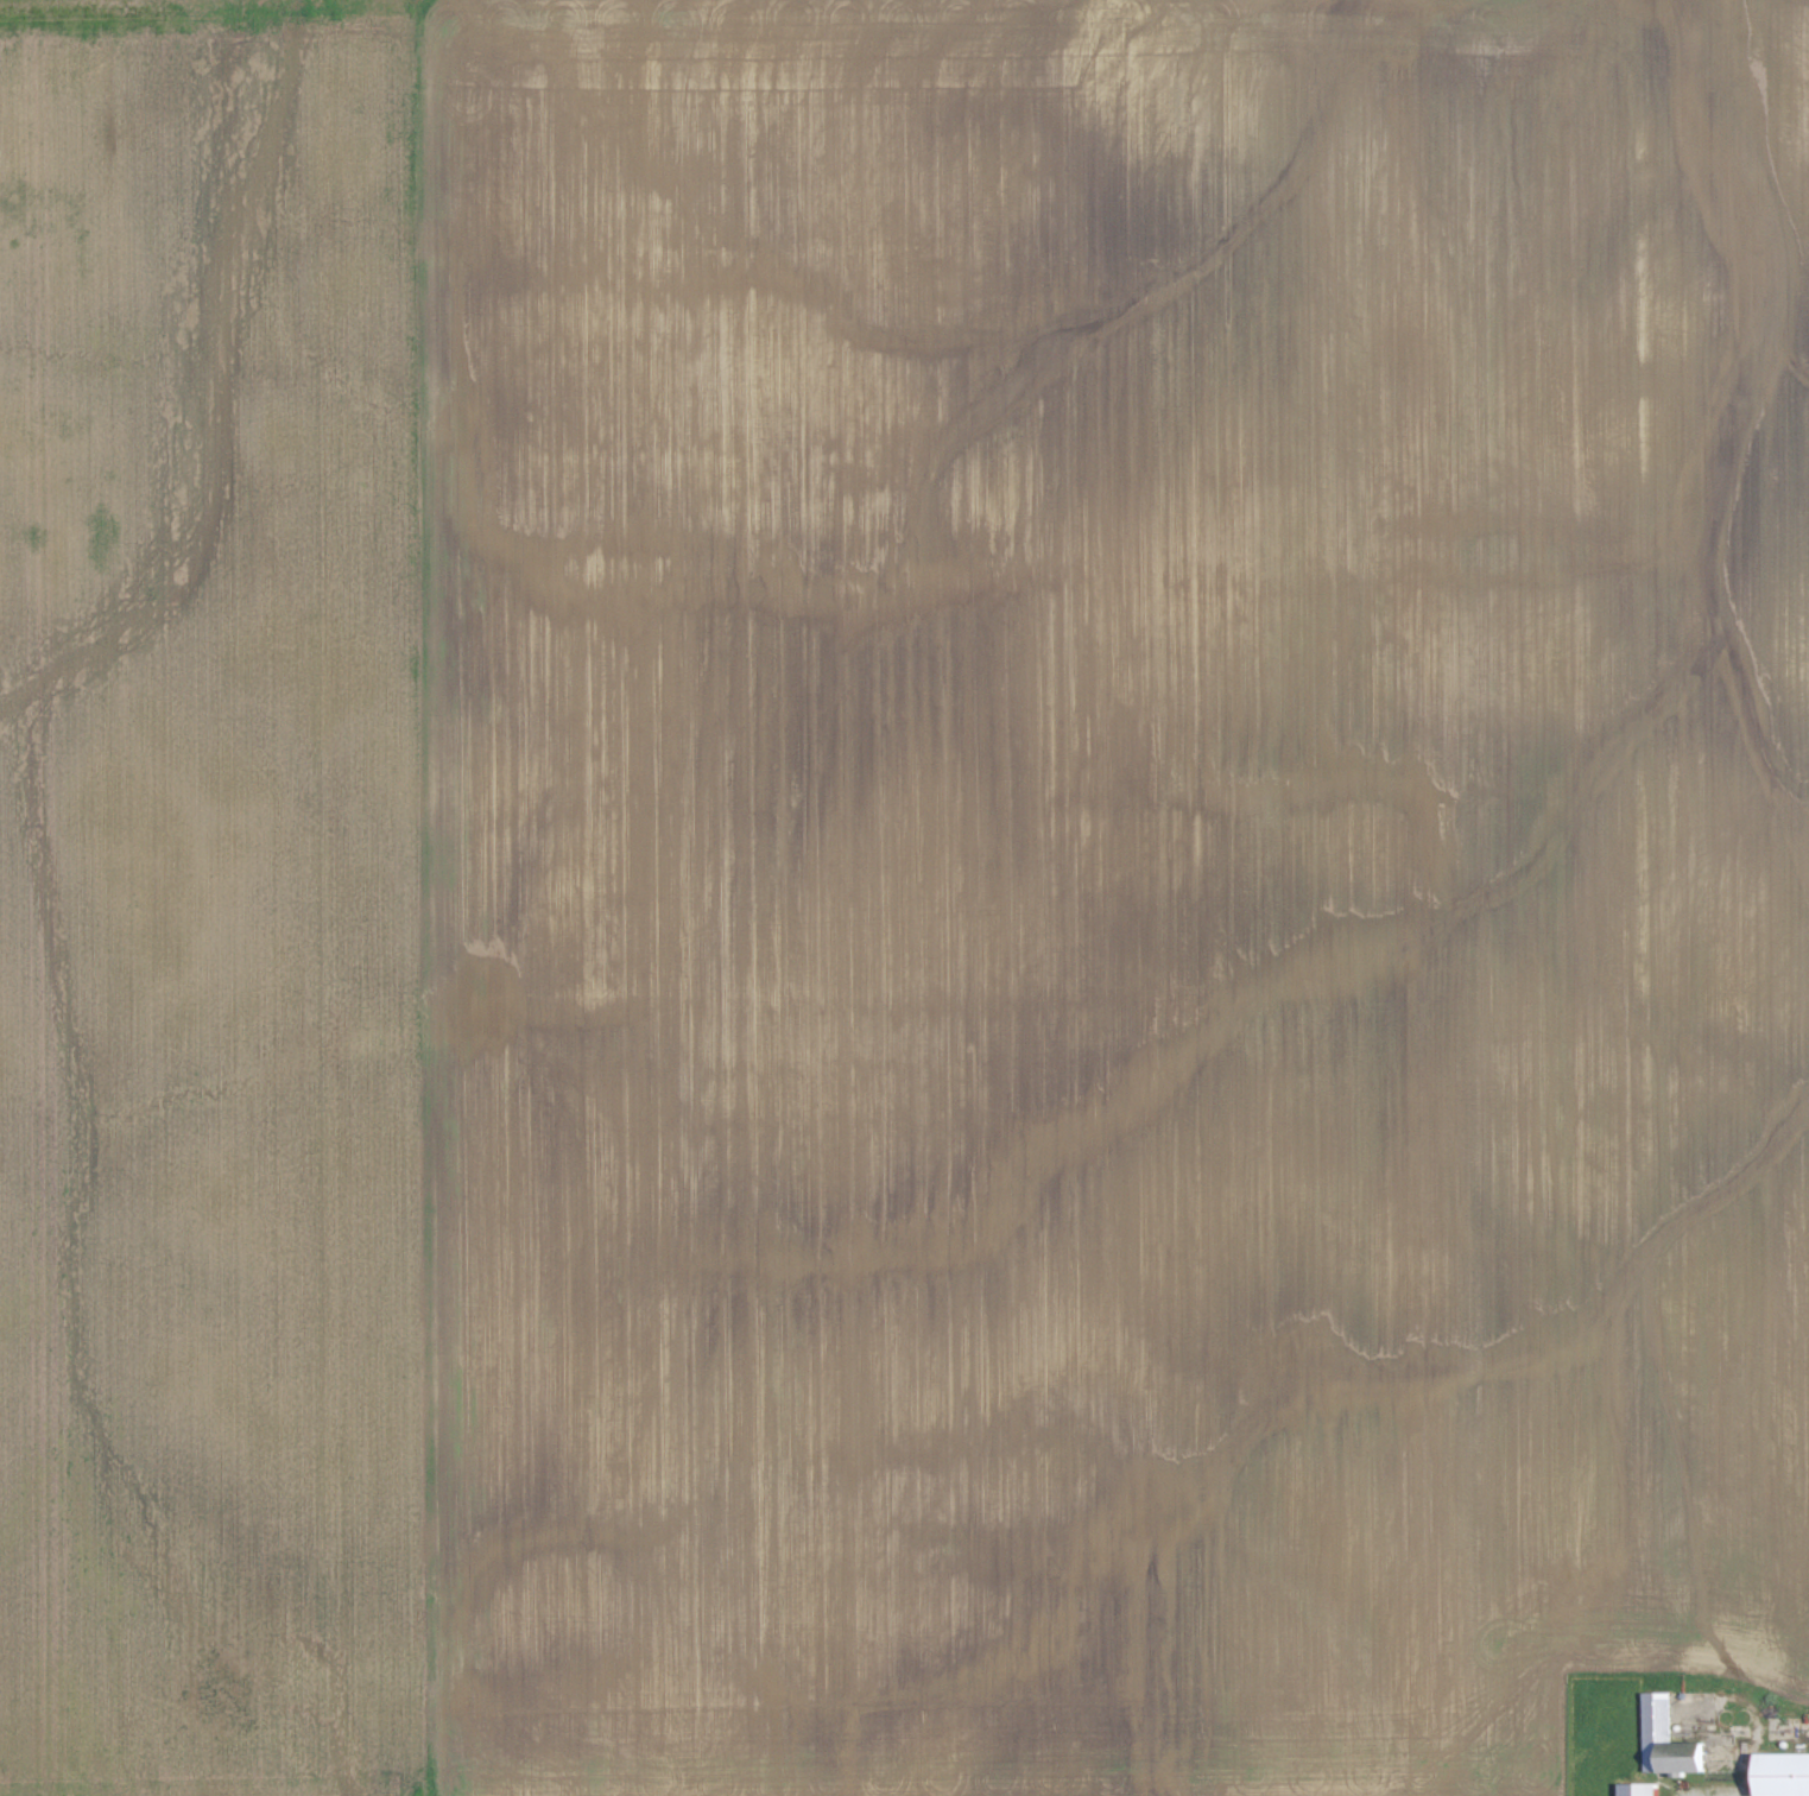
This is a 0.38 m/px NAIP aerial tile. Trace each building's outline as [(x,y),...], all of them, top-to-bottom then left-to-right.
[(1646,1771),(1714,1770),(1714,1740),(1676,1740),(1676,1690),(1646,1690),(1646,1771)] [(1763,1751),(1763,1795),(1808,1795),(1808,1751),(1763,1751)] [(1622,1782),(1622,1795),(1663,1795),(1663,1782),(1622,1782)]
